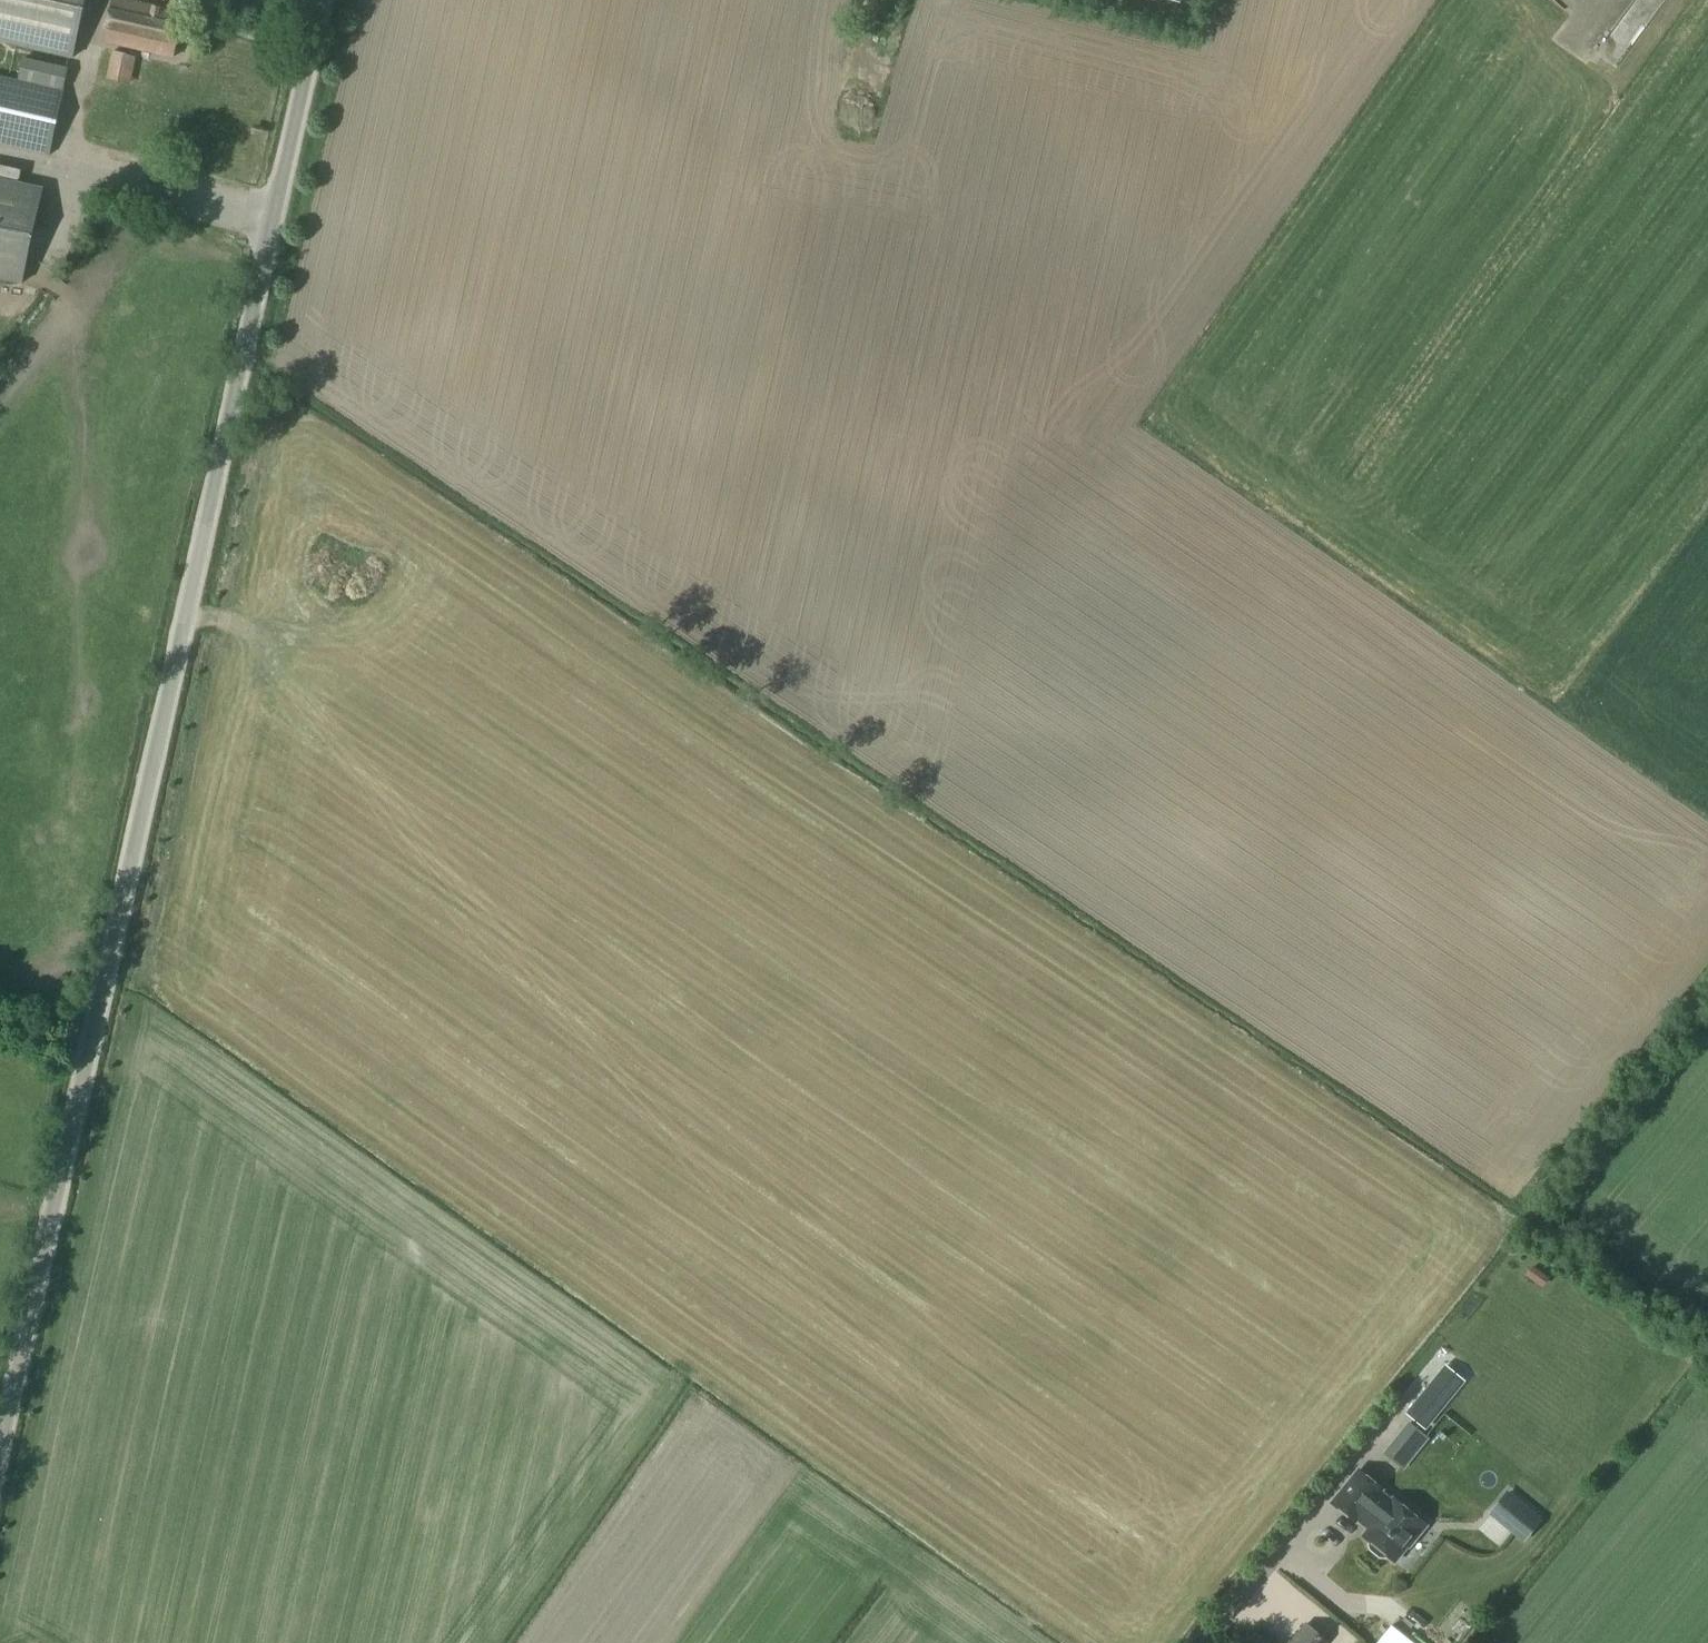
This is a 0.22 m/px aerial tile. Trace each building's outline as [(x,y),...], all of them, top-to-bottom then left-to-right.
[(84,0),(0,0),(0,42),(71,58),(84,0)] [(183,14),(121,0),(113,0),(103,45),(172,60),(183,14)] [(49,157),(69,68),(21,58),(17,78),(0,74),(0,146),(49,157)] [(21,283),(42,188),(0,179),(0,278),(21,283)] [(1406,1409),(1427,1426),(1467,1377),(1447,1360),(1406,1409)] [(1384,1452),(1404,1468),(1430,1435),(1410,1419),(1384,1452)] [(1359,1470),(1333,1502),(1355,1520),(1357,1517),(1371,1528),(1365,1535),(1371,1540),(1370,1544),(1371,1548),(1380,1555),(1384,1556),(1388,1554),(1394,1558),(1406,1543),(1409,1545),(1426,1525),(1395,1499),(1393,1502),(1379,1491),(1381,1488),(1359,1470)] [(1294,1642),(1329,1642),(1309,1626),(1294,1642)]
